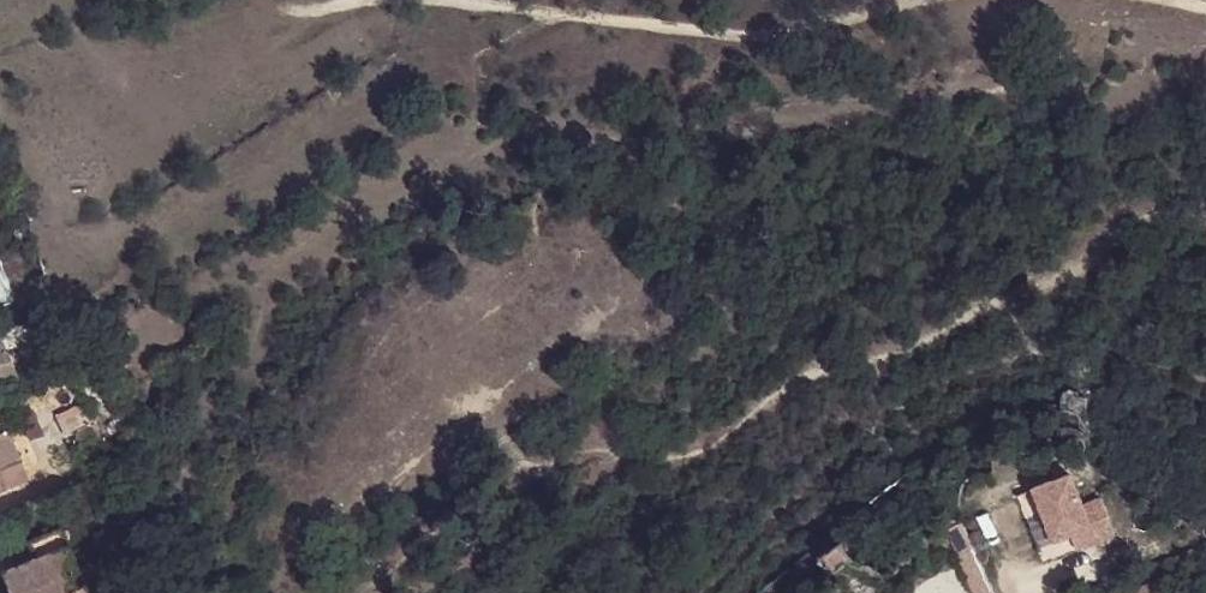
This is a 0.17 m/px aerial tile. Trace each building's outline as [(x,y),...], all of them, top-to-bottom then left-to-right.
[(24,364),(8,325),(0,329),(0,375),(24,364)] [(85,403),(61,414),(70,434),(95,423),(85,403)] [(95,423),(70,434),(83,462),(107,451),(102,440),(98,441),(93,428),(96,426),(95,423)] [(14,464),(3,435),(0,436),(0,470),(14,464)] [(0,470),(0,494),(22,486),(14,464),(0,470)] [(1078,473),(1040,487),(1059,540),(1076,534),(1096,526),(1101,540),(1120,534),(1107,497),(1089,504),(1078,473)] [(1096,526),(1076,534),(1081,548),(1101,540),(1096,526)] [(79,586),(73,589),(68,578),(75,575),(56,532),(24,544),(31,561),(0,574),(0,578),(6,592),(82,592),(79,586)] [(1130,592),(1160,592),(1156,583),(1130,592)]
